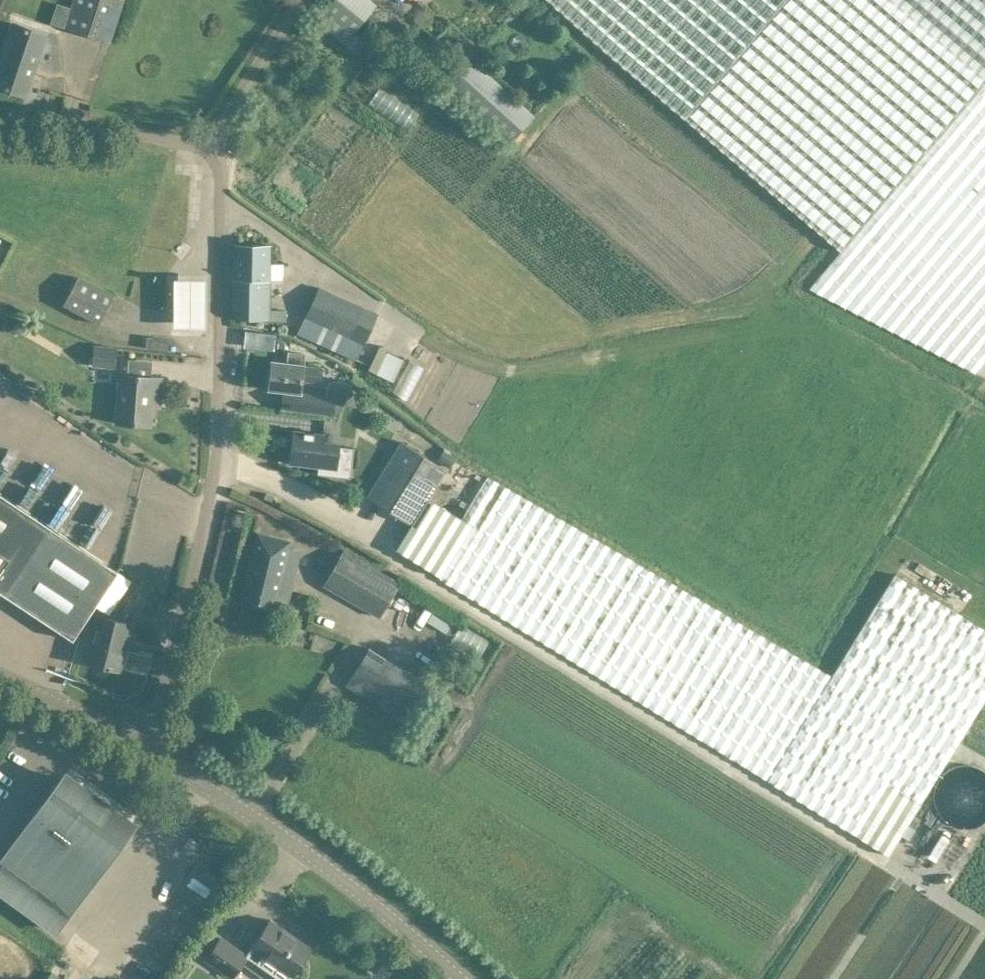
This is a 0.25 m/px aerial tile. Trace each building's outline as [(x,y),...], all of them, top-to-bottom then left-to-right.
[(108,41),(123,0),(74,0),(71,7),(65,27),(108,41)] [(364,41),(352,31),(367,13),(375,3),(371,0),(332,0),(316,20),(332,33),(355,52),(364,41)] [(842,250),(810,288),(974,371),(984,358),(984,0),(551,0),(842,250)] [(58,3),(51,22),(64,27),(65,27),(71,7),(58,3)] [(47,33),(14,23),(0,66),(0,86),(26,95),(47,33)] [(507,142),(534,113),(470,55),(444,84),(450,90),(507,142)] [(375,107),(415,136),(427,119),(388,90),(375,107)] [(269,245),(234,244),(233,278),(232,318),(285,320),(285,309),(269,309),(269,245)] [(63,304),(98,322),(112,295),(77,277),(63,304)] [(183,282),(184,330),(216,330),(215,282),(183,282)] [(358,360),(368,338),(379,314),(336,295),(318,286),(305,315),(298,332),(358,360)] [(10,318),(7,323),(9,329),(14,333),(20,331),(24,326),(22,319),(16,316),(10,318)] [(248,327),(245,339),(256,341),(259,329),(248,327)] [(148,336),(146,347),(168,351),(169,339),(148,336)] [(94,338),(92,364),(114,366),(116,340),(94,338)] [(388,352),(379,347),(368,368),(394,382),(404,359),(388,352)] [(268,389),(288,391),(301,392),(303,379),(320,381),(322,366),(291,362),(272,360),(268,389)] [(401,394),(417,401),(431,369),(415,362),(401,394)] [(116,423),(130,424),(150,425),(152,405),(149,405),(150,392),(160,393),(161,377),(141,375),(120,373),(116,423)] [(304,412),(339,416),(352,382),(332,380),(327,384),(326,395),(306,393),(304,412)] [(52,435),(62,440),(72,423),(63,417),(52,435)] [(333,434),(303,431),(299,463),(327,466),(326,474),(360,479),(363,449),(331,445),(333,434)] [(367,495),(412,523),(396,548),(430,569),(429,571),(890,854),(984,699),(984,629),(896,574),(832,675),(488,476),(462,518),(427,497),(445,468),(401,441),(367,495)] [(443,451),(438,459),(450,467),(457,455),(445,447),(443,451)] [(11,554),(36,517),(0,493),(0,571),(11,554)] [(0,571),(0,590),(5,593),(73,639),(118,571),(101,560),(50,525),(49,526),(36,517),(11,554),(0,571)] [(242,603),(237,624),(266,631),(271,611),(273,611),(290,540),(258,532),(240,603),(242,603)] [(399,581),(344,549),(324,584),(379,616),(399,581)] [(434,608),(427,621),(447,632),(454,620),(434,608)] [(131,624),(132,623),(98,615),(86,661),(120,669),(126,646),(124,645),(129,623),(131,624)] [(400,718),(422,681),(367,646),(344,683),(400,718)] [(198,720),(187,724),(191,734),(202,730),(198,720)] [(934,795),(934,798),(934,801),(936,806),(936,809),(938,811),(939,813),(941,815),(943,817),(945,819),(950,823),(954,825),(957,826),(965,827),(974,826),(976,825),(981,823),(984,821),(984,820),(984,771),(984,769),(981,768),(979,767),(976,765),(974,765),(965,763),(957,765),(954,765),(950,768),(945,771),(943,773),(941,775),(939,777),(938,779),(936,782),(936,784),(934,790),(934,793),(934,795)] [(57,782),(0,861),(0,894),(55,933),(127,833),(57,782)] [(252,946),(254,948),(266,956),(262,963),(264,970),(277,978),(287,978),(291,974),(293,975),(311,948),(270,919),(252,946)] [(247,955),(221,937),(206,958),(232,977),(247,955)] [(377,960),(372,966),(379,972),(384,965),(377,960)]
